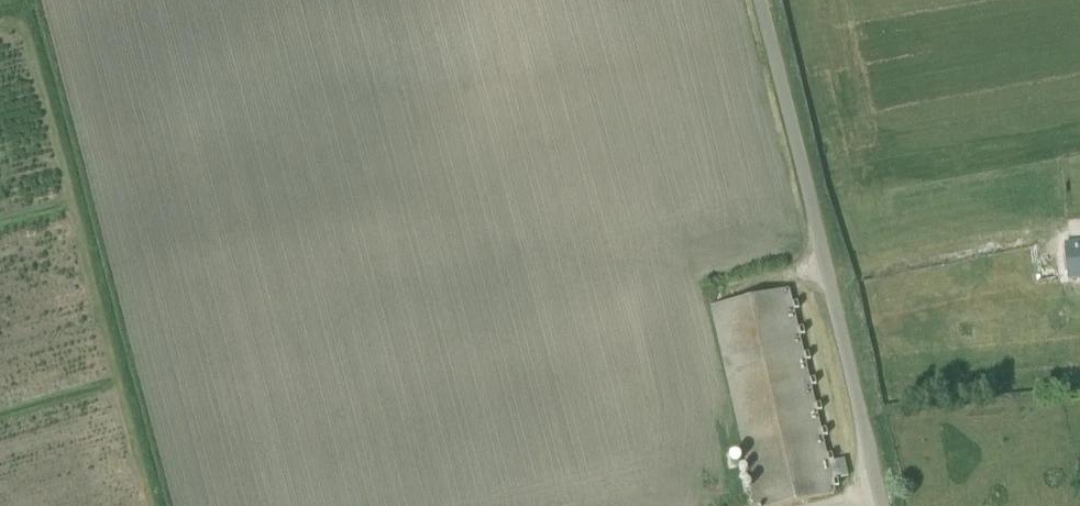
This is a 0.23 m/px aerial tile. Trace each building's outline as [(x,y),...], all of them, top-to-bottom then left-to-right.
[(711,308),(757,505),(789,505),(838,495),(791,290),(711,308)]
